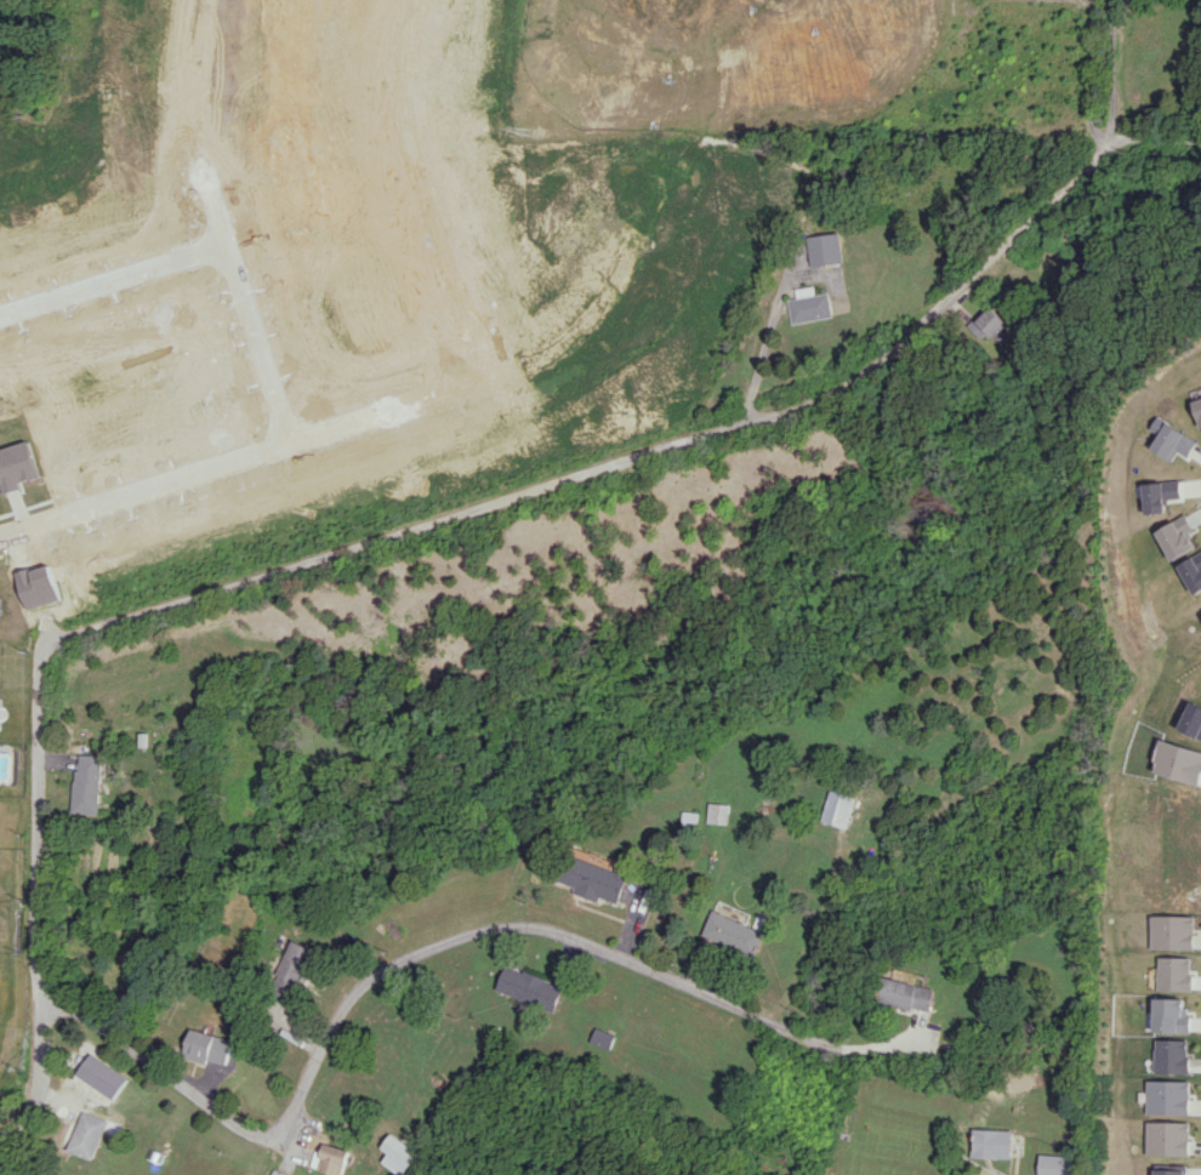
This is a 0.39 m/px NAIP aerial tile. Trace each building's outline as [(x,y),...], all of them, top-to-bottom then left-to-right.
[(846,263),(844,233),(810,236),(812,266),(846,263)] [(832,292),(817,294),(816,286),(797,288),(798,298),(790,299),(792,322),(835,318),(832,292)] [(1011,322),(992,304),(973,324),(993,342),(1011,322)] [(1199,431),(1200,430),(1200,397),(1192,399),(1199,431)] [(1188,457),(1197,441),(1166,422),(1150,448),(1172,461),(1178,451),(1188,457)] [(1167,512),(1166,499),(1181,499),(1181,481),(1143,482),(1143,513),(1167,512)] [(1162,739),(1152,771),(1198,785),(1200,775),(1200,751),(1162,739)] [(101,814),(103,755),(76,754),(74,813),(101,814)] [(855,795),(828,790),(822,822),(849,827),(855,795)] [(706,823),(727,824),(727,803),(707,803),(706,823)] [(629,875),(569,854),(559,881),(576,887),(574,892),(600,901),(601,897),(619,903),(629,875)] [(702,934),(756,958),(767,932),(713,909),(702,934)] [(1148,916),(1146,948),(1190,949),(1191,916),(1148,916)] [(315,949),(292,940),(273,985),(296,994),(315,949)] [(1155,957),(1155,966),(1154,966),(1154,991),(1190,991),(1190,972),(1188,972),(1188,957),(1155,957)] [(496,990),(555,1011),(565,986),(505,965),(496,990)] [(933,988),(883,977),(878,1001),(928,1013),(933,988)] [(1151,998),(1150,1031),(1189,1032),(1189,1014),(1185,1014),(1185,1006),(1182,1006),(1182,998),(1151,998)] [(226,1066),(233,1040),(190,1028),(183,1054),(226,1066)] [(590,1041),(610,1049),(615,1035),(595,1028),(590,1041)] [(1154,1039),(1154,1050),(1152,1050),(1151,1063),(1150,1065),(1150,1070),(1152,1071),(1152,1072),(1189,1073),(1189,1055),(1185,1055),(1186,1039),(1154,1039)] [(130,1078),(93,1052),(78,1074),(115,1099),(130,1078)] [(1144,1079),(1144,1113),(1188,1114),(1189,1080),(1144,1079)] [(97,1159),(110,1120),(84,1111),(71,1151),(97,1159)] [(1144,1122),(1143,1154),(1186,1156),(1188,1122),(1144,1122)] [(1011,1130),(972,1129),(971,1157),(1011,1159),(1011,1130)] [(382,1163),(403,1174),(404,1174),(418,1151),(390,1134),(382,1148),(389,1152),(382,1163)] [(337,1174),(343,1174),(351,1151),(326,1143),(317,1168),(337,1174)] [(1073,1156),(1038,1154),(1037,1174),(1072,1174),(1073,1156)] [(1152,1174),(1184,1174),(1184,1164),(1152,1164),(1152,1174)]
